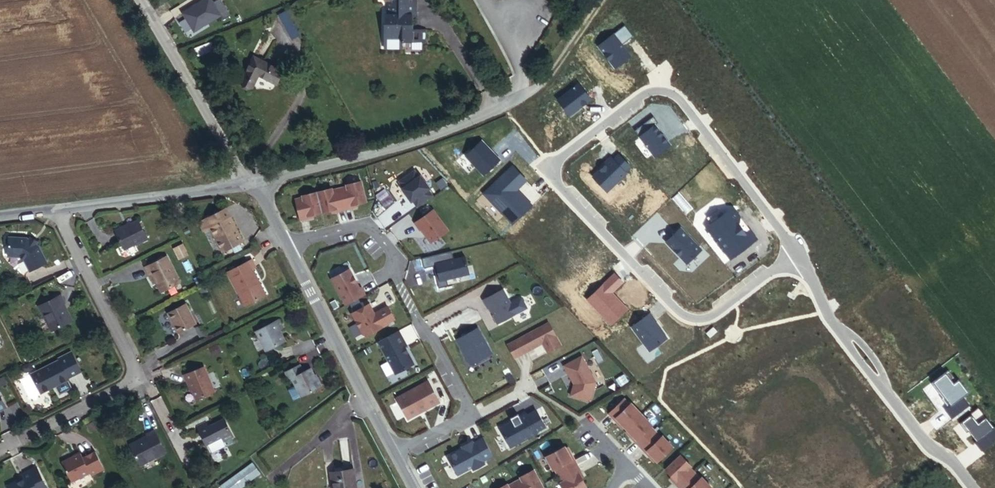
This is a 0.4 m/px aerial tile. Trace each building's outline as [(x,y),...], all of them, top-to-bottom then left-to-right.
[(413,14),(417,14),(418,0),(386,0),(386,2),(389,2),(388,24),(385,24),(385,48),(404,49),(404,43),(426,43),(426,29),(413,29),(413,14)] [(299,37),(286,14),(279,19),(292,41),(299,37)] [(632,35),(624,25),(597,45),(614,68),(630,57),(620,43),(632,35)] [(199,56),(216,50),(212,42),(197,48),(199,56)] [(280,72),(249,57),(240,77),(253,84),(256,79),(272,87),(280,72)] [(250,90),(253,84),(240,77),(237,82),(250,90)] [(579,83),(557,98),(570,115),(591,100),(579,83)] [(670,145),(655,124),(639,135),(655,156),(670,145)] [(500,160),(482,139),(464,155),(483,176),(500,160)] [(593,176),(607,191),(626,173),(624,171),(630,166),(619,154),(613,159),(611,157),(604,163),(605,165),(593,176)] [(484,193),(513,224),(531,206),(516,190),(527,180),(513,165),(484,193)] [(413,200),(418,207),(433,196),(428,189),(430,188),(421,175),(419,176),(415,170),(399,181),(403,187),(402,188),(411,201),(413,200)] [(302,195),(295,196),(300,218),(307,216),(307,213),(335,206),(336,209),(351,205),(351,203),(365,199),(360,179),(346,182),(346,184),(332,188),(331,186),(302,193),(302,195)] [(433,209),(412,223),(418,232),(419,231),(428,243),(447,230),(433,209)] [(711,223),(706,227),(714,238),(723,251),(724,251),(730,259),(757,239),(750,230),(745,234),(737,223),(739,222),(740,216),(735,210),(730,209),(723,215),(711,223)] [(707,217),(711,223),(723,215),(718,209),(707,217)] [(235,248),(230,237),(228,238),(226,234),(226,229),(222,223),(221,224),(216,214),(191,228),(196,237),(202,233),(215,258),(235,248)] [(750,230),(740,216),(739,222),(737,223),(745,234),(750,230)] [(138,246),(129,228),(119,232),(117,232),(105,238),(115,257),(126,251),(129,250),(138,246)] [(701,249),(681,228),(666,242),(687,263),(701,249)] [(29,252),(14,243),(0,243),(0,263),(7,263),(12,266),(20,281),(38,271),(29,252)] [(452,250),(421,258),(423,267),(435,264),(439,280),(469,273),(465,256),(454,259),(452,250)] [(172,289),(158,262),(135,274),(139,281),(143,280),(152,299),(172,289)] [(255,302),(242,276),(249,273),(245,265),(221,277),(239,311),(255,302)] [(364,294),(360,287),(359,288),(355,281),(354,281),(352,277),(353,277),(349,269),(331,278),(345,304),(364,294)] [(623,283),(614,273),(586,299),(611,325),(627,309),(612,293),(623,283)] [(147,289),(143,280),(139,281),(143,290),(147,289)] [(503,289),(483,299),(487,307),(488,307),(497,323),(515,314),(503,289)] [(63,329),(59,321),(57,322),(53,313),(57,311),(52,303),(29,315),(34,324),(36,323),(43,339),(63,329)] [(366,335),(386,324),(385,323),(393,319),(386,306),(378,311),(379,312),(374,314),(368,304),(351,313),(362,334),(366,335)] [(188,332),(177,311),(159,320),(171,341),(188,332)] [(650,313),(632,326),(649,350),(667,338),(655,321),(656,320),(650,313)] [(559,346),(547,323),(507,344),(514,358),(542,343),(547,352),(559,346)] [(278,347),(272,335),(277,333),(272,324),(249,336),(259,357),(278,347)] [(713,327),(706,333),(710,337),(717,331),(713,327)] [(491,353),(477,328),(456,339),(470,364),(491,353)] [(398,330),(377,341),(394,373),(413,363),(404,346),(406,344),(398,330)] [(581,356),(564,365),(571,380),(572,379),(574,382),(570,395),(587,400),(590,398),(595,381),(581,356)] [(60,386),(73,381),(63,360),(52,365),(51,369),(24,382),(33,399),(37,400),(43,397),(43,395),(47,393),(51,403),(63,397),(60,389),(60,386)] [(316,391),(311,382),(309,384),(304,373),(296,377),(292,370),(278,378),(282,385),(285,383),(295,403),(316,391)] [(210,398),(199,373),(178,382),(181,388),(183,388),(191,406),(210,398)] [(412,416),(443,400),(432,379),(400,395),(412,416)] [(659,435),(649,424),(650,423),(630,401),(628,402),(623,397),(607,412),(613,418),(615,416),(619,421),(617,422),(622,427),(623,425),(626,428),(624,430),(629,434),(630,433),(635,437),(633,439),(644,451),(646,449),(650,454),(649,455),(653,460),(654,458),(656,460),(671,445),(661,434),(659,435)] [(994,439),(994,426),(994,427),(978,407),(970,413),(971,414),(960,423),(967,432),(968,430),(976,441),(975,441),(982,449),(994,439)] [(499,427),(509,446),(535,431),(535,430),(544,425),(535,409),(526,414),(525,413),(518,416),(516,413),(509,417),(511,421),(499,427)] [(227,443),(216,425),(202,433),(199,428),(191,433),(200,451),(216,443),(219,447),(227,443)] [(159,458),(148,435),(139,440),(140,443),(132,447),(131,445),(122,449),(132,470),(147,462),(150,463),(159,458)] [(492,454),(482,437),(472,442),(471,440),(461,446),(462,448),(447,456),(457,473),(471,465),(472,468),(483,462),(482,459),(492,454)] [(577,471),(579,470),(572,456),(569,457),(566,452),(568,451),(565,445),(563,446),(562,444),(544,455),(551,468),(553,467),(560,480),(558,481),(562,487),(577,487),(584,484),(577,471)] [(700,476),(699,477),(688,466),(690,465),(679,454),(664,468),(674,479),(672,481),(679,487),(709,487),(711,487),(700,476)] [(87,458),(74,465),(71,461),(54,469),(63,487),(64,487),(80,480),(82,483),(96,476),(87,458)] [(221,487),(243,487),(262,475),(253,463),(220,487),(221,487)] [(532,468),(518,475),(519,477),(506,484),(505,482),(495,487),(539,487),(542,487),(532,468)] [(30,473),(16,480),(19,486),(15,487),(13,486),(9,487),(37,487),(30,473)] [(348,474),(323,475),(324,487),(350,487),(348,474)]
